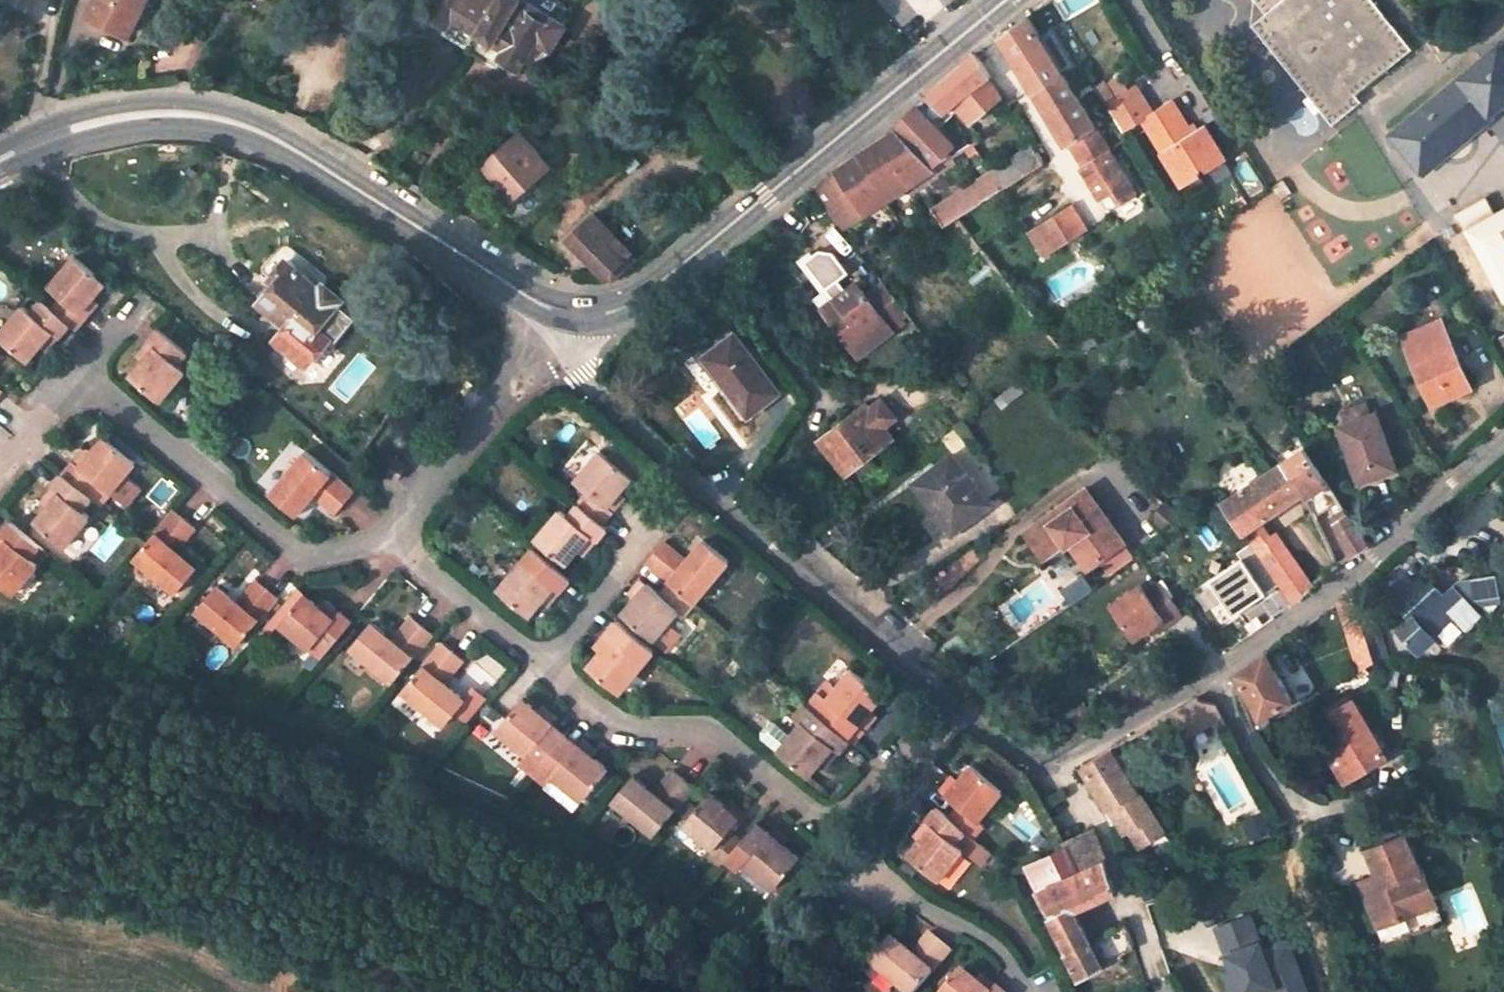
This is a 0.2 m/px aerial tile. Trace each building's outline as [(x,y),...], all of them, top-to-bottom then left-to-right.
[(90,8),(111,18),(107,27),(128,37),(147,0),(94,0),(90,8)] [(429,16),(447,26),(443,32),(472,50),(501,0),(439,0),(429,16)] [(566,28),(520,0),(501,0),(472,50),(497,66),(501,60),(521,71),(525,66),(536,71),(566,28)] [(1268,14),(1253,25),(1333,125),(1363,101),(1357,94),(1413,49),(1371,0),(1257,0),(1268,14)] [(1039,35),(1027,16),(1000,35),(1035,92),(1063,74),(1076,66),(1060,40),(1056,43),(1048,30),(1039,35)] [(1391,134),(1423,173),(1503,105),(1503,40),(1391,134)] [(970,122),(1002,94),(977,53),(951,75),(936,88),(929,95),(945,111),(954,103),(970,122)] [(1095,127),(1063,74),(1035,92),(1068,146),(1071,143),(1095,127)] [(1192,132),(1172,99),(1153,112),(1136,85),(1107,106),(1123,131),(1142,119),(1182,183),(1200,171),(1199,168),(1206,164),(1208,167),(1225,157),(1205,124),(1192,132)] [(932,165),(954,145),(917,107),(904,119),(896,127),(932,165)] [(904,189),(935,169),(932,165),(896,127),(884,139),(862,153),(837,169),(839,173),(813,191),(843,230),(891,197),(904,189)] [(1108,148),(1095,127),(1071,143),(1084,165),(1108,148)] [(530,143),(522,133),(514,140),(522,150),(530,143)] [(522,150),(514,140),(490,160),(502,174),(507,180),(517,192),(541,171),(532,161),(540,155),(530,143),(522,150)] [(1033,144),(960,192),(971,209),(1043,161),(1033,144)] [(961,152),(954,145),(932,165),(935,169),(961,152)] [(1121,169),(1108,148),(1084,165),(1082,168),(1093,186),(1121,169)] [(541,171),(549,165),(540,155),(532,161),(541,171)] [(490,160),(483,166),(495,180),(502,174),(490,160)] [(587,202),(624,169),(616,160),(597,176),(594,172),(584,180),(588,184),(579,192),(587,202)] [(1121,169),(1093,186),(1108,212),(1136,193),(1121,169)] [(500,186),(510,198),(517,192),(507,180),(500,186)] [(891,197),(895,203),(908,195),(904,189),(891,197)] [(536,192),(522,203),(529,211),(543,200),(536,192)] [(960,192),(931,210),(944,227),(956,219),(971,209),(960,192)] [(1496,214),(1486,197),(1459,212),(1503,293),(1503,210),(1496,214)] [(1087,231),(1071,205),(1037,225),(1040,230),(1031,235),(1044,256),(1053,250),(1053,252),(1087,231)] [(629,254),(631,253),(595,215),(569,240),(605,278),(609,274),(612,278),(633,259),(629,254)] [(944,227),(951,237),(956,233),(968,250),(976,244),(956,219),(944,227)] [(107,284),(76,258),(50,288),(62,298),(52,308),(72,325),(78,330),(87,319),(81,315),(94,300),(107,284)] [(319,291),(286,262),(271,280),(277,286),(262,304),(277,318),(275,320),(287,329),(277,342),(308,366),(333,335),(338,338),(352,321),(337,307),(341,302),(324,286),(319,291)] [(1176,263),(1159,275),(1165,283),(1182,271),(1176,263)] [(857,283),(845,268),(816,300),(823,309),(857,283)] [(884,282),(866,296),(857,283),(823,309),(843,334),(849,329),(855,337),(849,342),(859,356),(893,330),(890,325),(901,317),(907,312),(884,282)] [(0,335),(0,339),(28,363),(41,347),(54,333),(61,339),(72,325),(52,308),(41,299),(30,312),(25,307),(0,335)] [(87,319),(100,304),(94,300),(81,315),(87,319)] [(893,330),(904,322),(901,317),(890,325),(893,330)] [(1441,318),(1403,335),(1433,404),(1470,388),(1441,318)] [(178,364),(188,353),(159,329),(148,342),(155,347),(144,360),(131,376),(161,401),(186,370),(178,364)] [(849,329),(843,334),(849,342),(855,337),(849,329)] [(41,347),(48,353),(61,339),(54,333),(41,347)] [(1091,333),(1077,342),(1084,351),(1098,343),(1091,333)] [(734,334),(703,357),(748,416),(780,392),(734,334)] [(148,342),(138,355),(144,360),(155,347),(148,342)] [(1018,382),(1003,394),(1010,402),(1025,391),(1018,382)] [(1003,394),(995,400),(1002,409),(1010,402),(1003,394)] [(845,473),(886,442),(891,438),(884,429),(895,419),(881,400),(869,409),(865,404),(819,440),(845,473)] [(1396,469),(1376,413),(1371,415),(1367,403),(1343,412),(1348,424),(1339,426),(1351,458),(1358,456),(1365,480),(1396,469)] [(93,453),(81,468),(73,462),(61,476),(87,498),(98,483),(111,494),(135,464),(105,439),(93,453)] [(1329,485),(1304,446),(1284,459),(1304,491),(1316,517),(1333,504),(1323,489),(1329,485)] [(86,447),(73,462),(81,468),(93,453),(86,447)] [(601,450),(575,482),(587,492),(577,505),(602,526),(613,513),(607,508),(619,494),(633,478),(601,450)] [(355,492),(306,452),(271,494),(298,517),(316,496),(337,514),(355,492)] [(956,530),(990,503),(951,453),(913,482),(927,500),(930,497),(956,530)] [(1351,458),(1359,482),(1365,480),(1358,456),(1351,458)] [(1277,465),(1224,499),(1245,532),(1261,521),(1304,491),(1284,459),(1277,465)] [(60,493),(48,507),(36,523),(66,547),(91,516),(84,510),(91,502),(87,498),(61,476),(52,487),(60,493)] [(52,487),(41,501),(48,507),(60,493),(52,487)] [(1093,566),(1125,543),(1086,489),(1025,531),(1044,558),(1065,543),(1067,546),(1070,544),(1075,540),(1093,566)] [(618,507),(625,499),(619,494),(607,508),(613,513),(618,507)] [(1186,520),(1166,501),(1152,517),(1173,534),(1176,532),(1186,520)] [(578,552),(592,535),(598,540),(606,529),(602,526),(577,505),(568,515),(561,509),(535,540),(566,566),(578,552)] [(1370,544),(1344,507),(1332,516),(1352,556),(1370,544)] [(176,551),(196,528),(173,509),(132,558),(175,595),(197,569),(176,551)] [(1283,540),(1277,531),(1271,536),(1261,521),(1245,532),(1249,538),(1253,544),(1261,555),(1283,540)] [(14,594),(38,564),(32,559),(40,548),(10,523),(0,536),(8,540),(0,550),(0,582),(14,594)] [(592,535),(578,552),(585,557),(598,540),(592,535)] [(1253,544),(1249,538),(1244,541),(1248,547),(1253,544)] [(695,604),(730,563),(704,540),(686,562),(662,542),(645,562),(670,583),(695,604)] [(1070,544),(1088,570),(1093,566),(1075,540),(1070,544)] [(1261,555),(1263,558),(1294,604),(1297,601),(1314,587),(1283,540),(1261,555)] [(1238,553),(1248,568),(1263,558),(1261,555),(1253,544),(1248,547),(1238,553)] [(524,559),(498,590),(530,616),(542,601),(555,585),(561,591),(569,581),(546,561),(538,571),(524,559)] [(1391,592),(1413,616),(1400,629),(1414,646),(1418,642),(1420,645),(1426,645),(1431,641),(1430,635),(1432,633),(1431,631),(1452,613),(1457,617),(1472,603),(1482,614),(1500,599),(1496,573),(1459,580),(1444,594),(1433,582),(1428,588),(1422,582),(1415,588),(1405,578),(1391,592)] [(647,585),(641,580),(628,594),(634,600),(647,585)] [(278,598),(257,581),(238,604),(218,587),(197,612),(238,646),(278,598)] [(1147,591),(1142,583),(1110,605),(1134,641),(1151,629),(1165,620),(1169,625),(1183,615),(1161,581),(1147,591)] [(634,600),(623,613),(654,641),(666,651),(681,635),(668,624),(678,611),(685,616),(695,604),(670,583),(659,595),(647,585),(634,600)] [(542,601),(548,607),(561,591),(555,585),(542,601)] [(1339,601),(1347,633),(1363,627),(1351,592),(1339,601)] [(320,607),(305,594),(279,624),(310,651),(316,643),(327,652),(352,622),(341,612),(334,620),(320,607)] [(341,612),(326,600),(320,607),(334,620),(341,612)] [(392,638),(373,622),(351,648),(394,684),(435,636),(411,616),(392,638)] [(1151,629),(1155,635),(1169,625),(1165,620),(1151,629)] [(601,652),(588,668),(618,693),(643,663),(632,653),(642,641),(617,621),(608,632),(613,637),(601,652)] [(1363,627),(1347,633),(1357,673),(1374,663),(1363,627)] [(608,632),(595,647),(601,652),(613,637),(608,632)] [(464,660),(443,643),(403,692),(445,726),(457,712),(467,699),(446,682),(464,660)] [(1240,675),(1262,717),(1263,716),(1274,710),(1293,699),(1269,654),(1240,675)] [(883,695),(852,669),(837,688),(828,681),(809,706),(851,740),(854,743),(864,731),(858,725),(870,709),(883,695)] [(1158,691),(1152,680),(1139,688),(1145,699),(1158,691)] [(467,699),(457,712),(468,721),(487,697),(476,688),(467,699)] [(1139,688),(1126,695),(1134,706),(1145,699),(1139,688)] [(524,698),(497,730),(528,755),(523,762),(535,772),(563,738),(566,734),(554,724),(541,714),(524,698)] [(1190,703),(1200,723),(1218,713),(1214,704),(1197,699),(1190,703)] [(1350,702),(1316,722),(1332,748),(1336,745),(1355,775),(1384,758),(1350,702)] [(1176,711),(1186,731),(1200,723),(1190,703),(1176,711)] [(763,739),(780,753),(809,776),(822,760),(834,746),(840,752),(851,740),(809,706),(806,704),(796,717),(803,722),(792,737),(775,724),(770,724),(764,733),(763,739)] [(559,718),(546,708),(541,714),(554,724),(559,718)] [(864,731),(877,715),(870,709),(858,725),(864,731)] [(1279,719),(1274,710),(1263,716),(1268,726),(1279,719)] [(553,776),(582,801),(609,770),(594,757),(578,745),(575,748),(563,738),(535,772),(548,783),(553,776)] [(599,750),(584,738),(578,745),(594,757),(599,750)] [(1332,748),(1327,751),(1345,780),(1355,775),(1336,745),(1332,748)] [(822,760),(829,766),(840,752),(834,746),(822,760)] [(1140,847),(1162,833),(1111,751),(1084,767),(1120,825),(1123,822),(1129,830),(1140,847)] [(1003,790),(972,765),(960,780),(947,796),(959,806),(949,819),(965,833),(973,839),(983,825),(979,822),(1003,790)] [(655,794),(634,776),(612,801),(654,835),(694,786),(675,770),(655,794)] [(952,775),(940,790),(947,796),(960,780),(952,775)] [(727,807),(710,793),(684,825),(715,850),(710,856),(721,866),(727,859),(742,841),(730,831),(741,818),(727,807)] [(741,818),(744,813),(731,802),(727,807),(741,818)] [(922,840),(909,855),(939,879),(963,849),(957,844),(965,833),(949,819),(936,808),(926,820),(934,826),(922,840)] [(926,820),(914,835),(922,840),(934,826),(926,820)] [(773,889),(799,857),(784,844),(770,832),(757,822),(742,841),(727,859),(739,870),(743,864),(773,889)] [(1120,825),(1125,833),(1129,830),(1123,822),(1120,825)] [(1491,822),(1479,823),(1480,834),(1492,832),(1491,822)] [(789,837),(775,826),(770,832),(784,844),(789,837)] [(1065,848),(1078,872),(1104,860),(1094,829),(1064,845),(1065,848)] [(1378,875),(1360,883),(1370,909),(1381,905),(1387,921),(1416,909),(1430,904),(1403,835),(1369,849),(1378,875)] [(1090,942),(1074,911),(1115,892),(1104,860),(1078,872),(1065,848),(1028,866),(1054,917),(1050,919),(1080,979),(1103,966),(1090,942)] [(1139,881),(1134,864),(1123,867),(1129,884),(1139,881)] [(1370,909),(1377,926),(1387,921),(1381,905),(1370,909)] [(1217,927),(1227,954),(1232,953),(1235,960),(1230,962),(1231,965),(1222,968),(1232,991),(1251,991),(1273,984),(1276,991),(1307,991),(1286,939),(1262,948),(1248,914),(1217,927)] [(1090,942),(1103,966),(1134,948),(1126,923),(1090,942)] [(891,937),(871,963),(906,991),(916,991),(952,948),(931,931),(912,954),(891,937)] [(941,991),(990,991),(977,981),(961,968),(941,991)] [(977,981),(990,991),(992,991),(996,986),(982,974),(977,981)]
